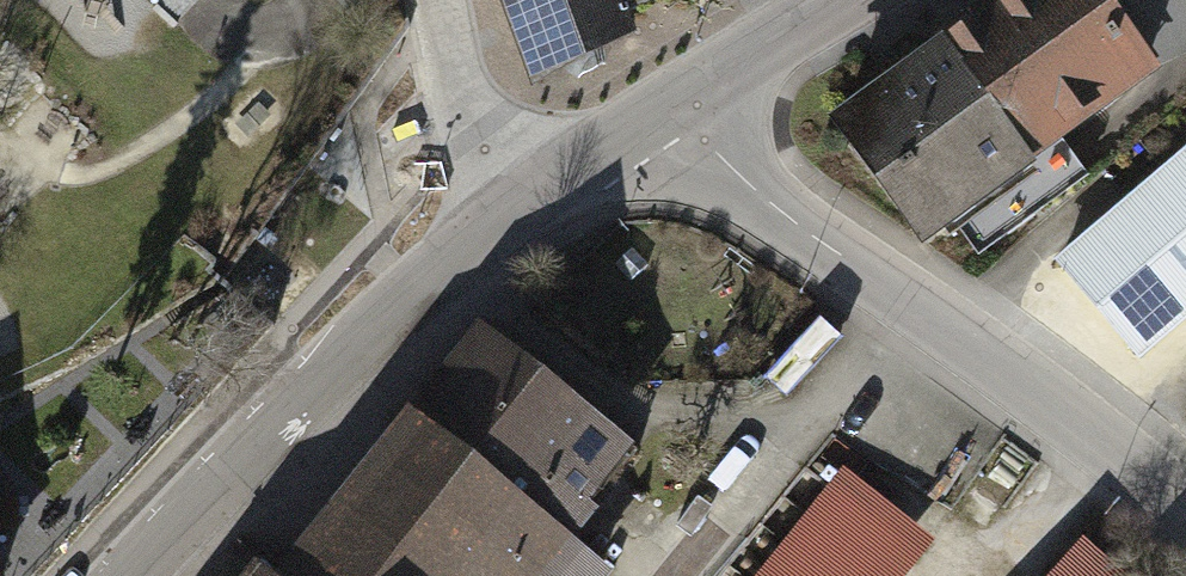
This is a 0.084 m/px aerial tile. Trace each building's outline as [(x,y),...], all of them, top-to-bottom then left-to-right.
[(552,58),(652,21),(644,0),(530,0),(552,58)] [(1049,148),(1151,71),(1096,0),(989,0),(955,26),(1049,148)] [(1049,148),(955,26),(836,117),(878,172),(894,161),(945,228),(1049,148)] [(1064,252),(1143,343),(1185,306),(1185,146),(1064,252)] [(467,335),(405,411),(274,562),(291,575),(601,575),(617,558),(584,531),(633,474),(467,335)] [(903,536),(836,482),(759,575),(870,575),(903,536)] [(1104,528),(1062,575),(1158,575),(1104,528)] [(0,553),(0,575),(24,575),(0,553)] [(262,575),(291,575),(274,562),(262,575)]
